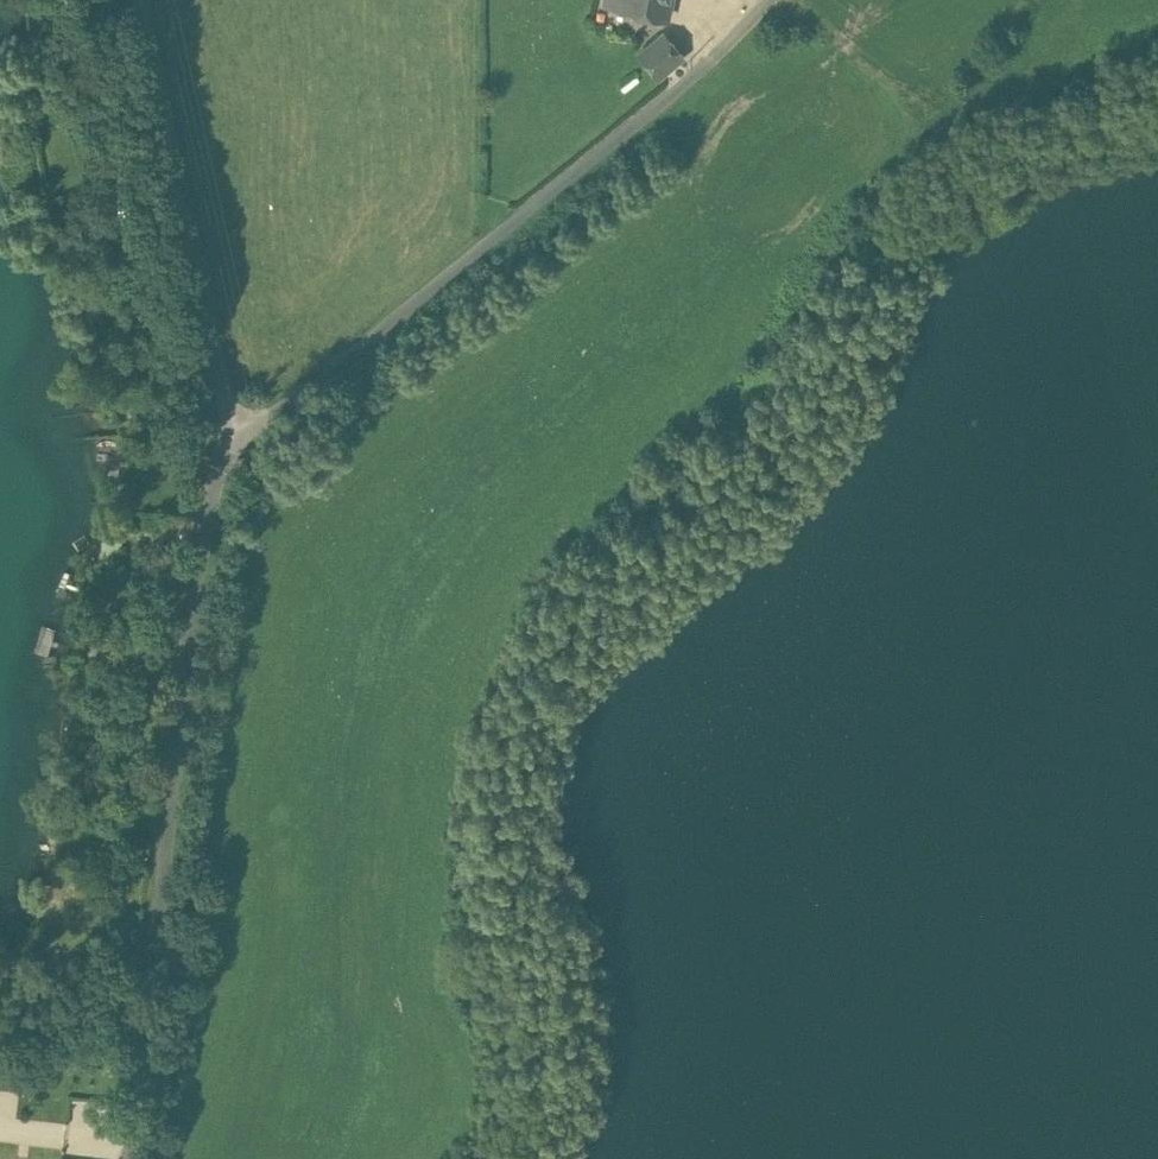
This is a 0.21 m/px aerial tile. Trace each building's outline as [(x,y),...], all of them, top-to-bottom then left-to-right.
[(603,4),(665,17),(669,0),(604,0),(603,4)] [(663,31),(638,52),(658,76),(683,55),(663,31)]
